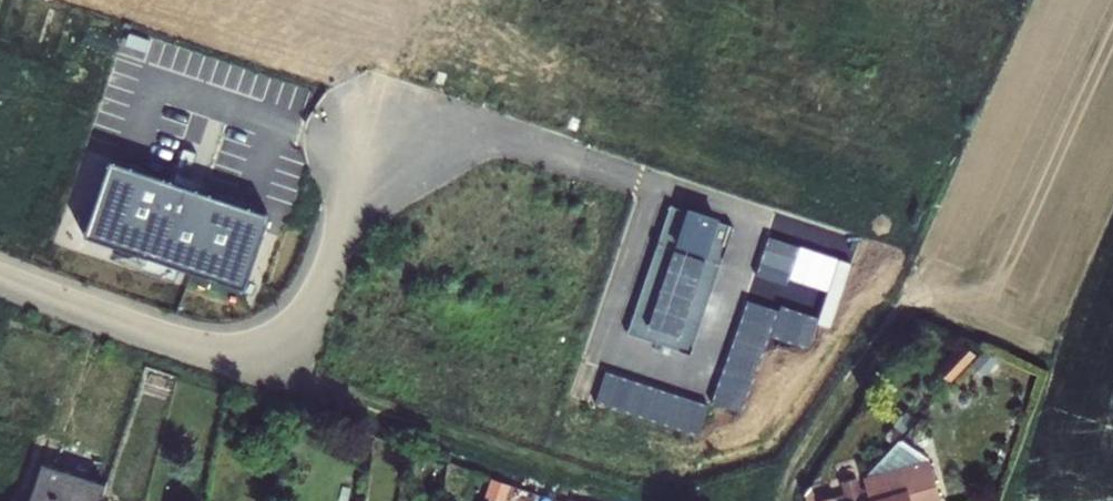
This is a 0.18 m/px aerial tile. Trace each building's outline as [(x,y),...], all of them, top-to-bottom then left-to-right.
[(264,215),(110,162),(85,237),(239,289),(264,215)] [(666,203),(626,332),(691,352),(731,223),(666,203)] [(16,500),(24,500),(32,496),(45,457),(32,453),(16,500)] [(105,499),(109,477),(45,457),(32,496),(24,500),(105,500),(105,499)] [(888,500),(957,500),(950,459),(884,474),(887,495),(888,500)] [(887,495),(882,496),(879,483),(864,486),(866,499),(857,500),(888,500),(887,495)]
